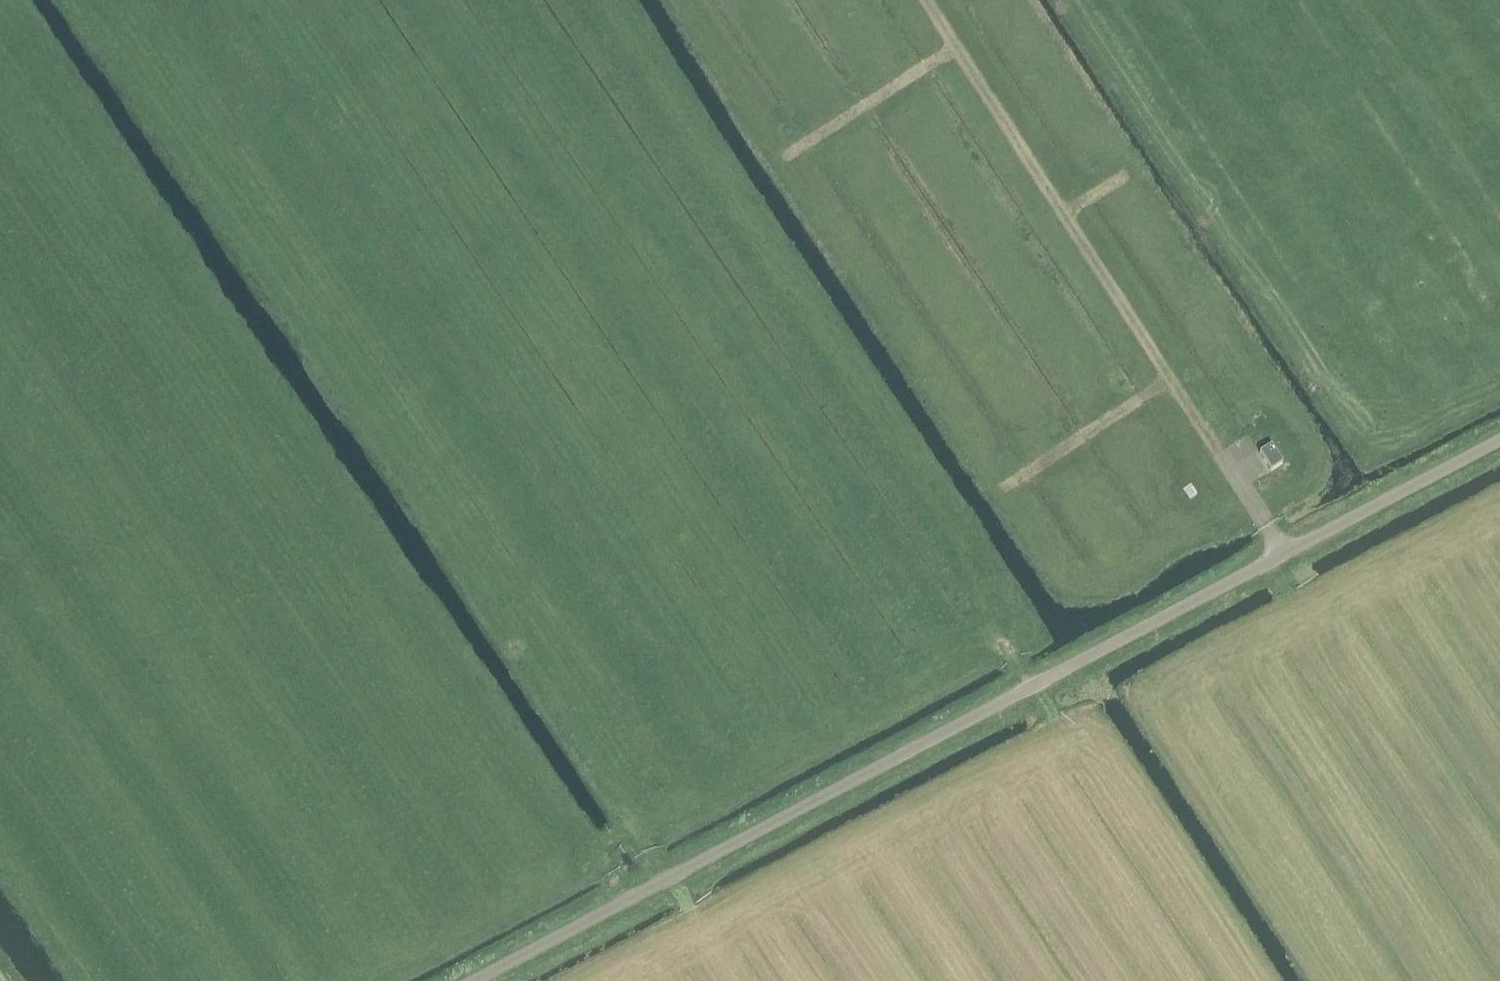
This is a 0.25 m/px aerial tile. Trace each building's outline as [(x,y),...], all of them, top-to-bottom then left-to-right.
[(1269,473),(1281,465),(1270,447),(1258,455),(1269,473)]
